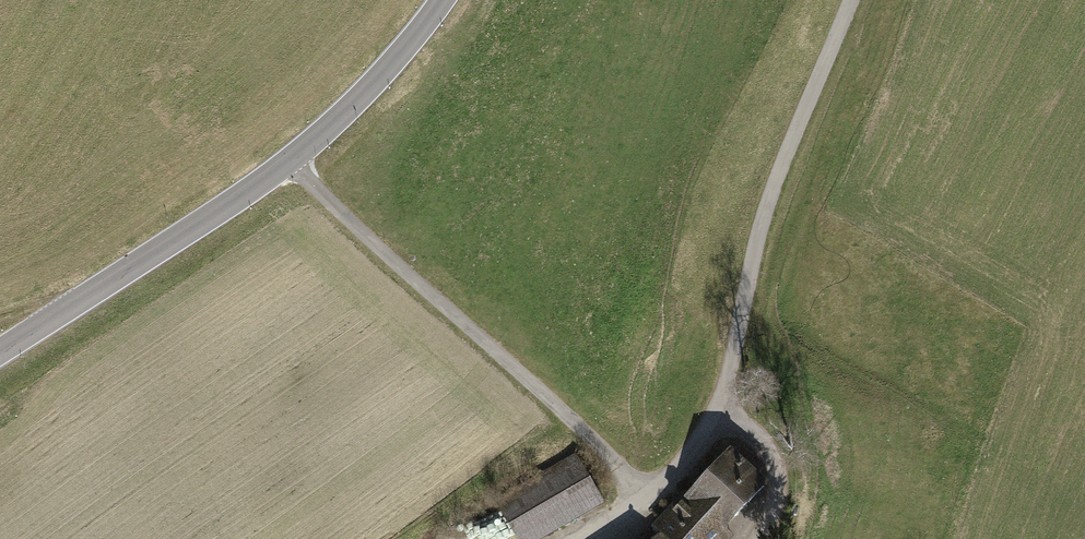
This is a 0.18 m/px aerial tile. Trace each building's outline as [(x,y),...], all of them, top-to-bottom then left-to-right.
[(653,526),(659,535),(662,538),(735,538),(727,532),(770,485),(729,450),(684,499),(681,495),(653,526)] [(494,501),(517,538),(546,538),(605,504),(575,454),(494,501)]
